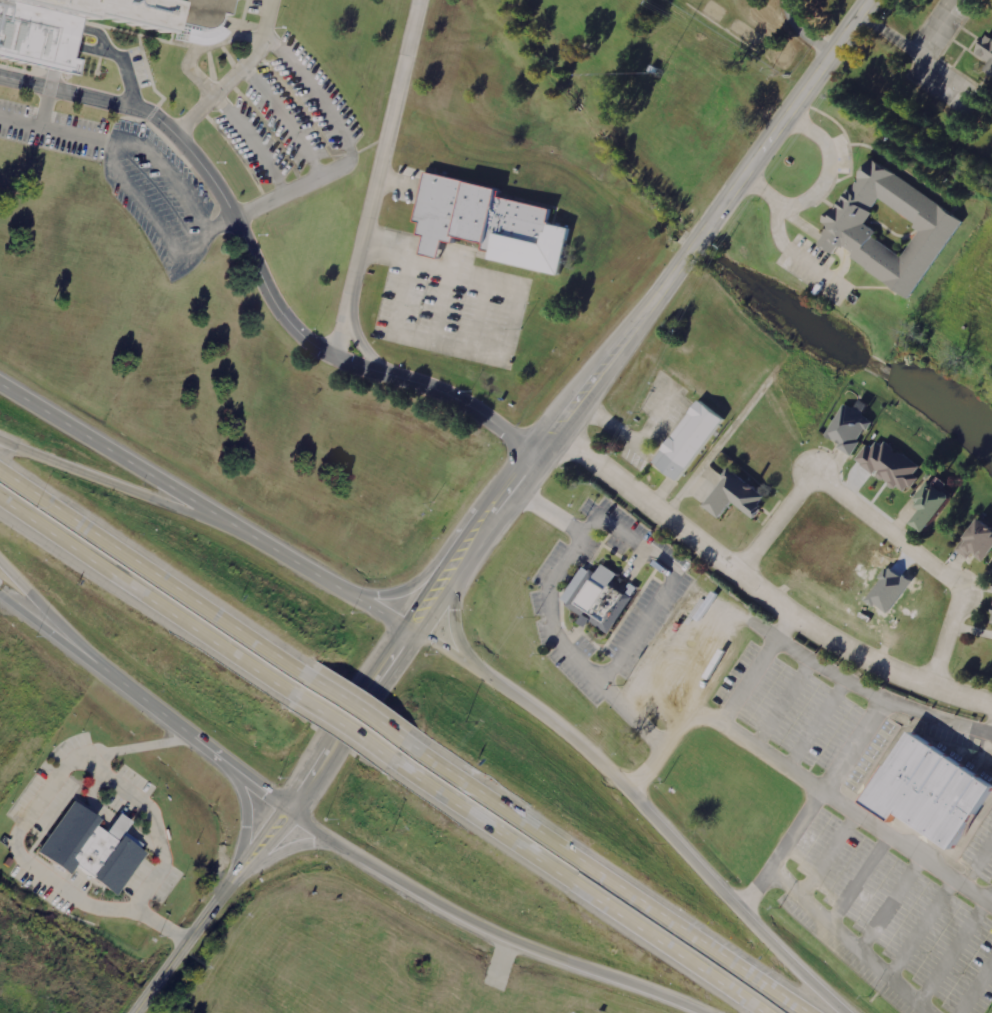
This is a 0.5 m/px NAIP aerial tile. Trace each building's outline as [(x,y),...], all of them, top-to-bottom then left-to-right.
[(70,73),(0,56),(0,0),(231,0),(228,14),(220,12),(220,17),(218,22),(214,25),(210,28),(205,28),(174,21),(170,36),(84,15),(70,73)] [(980,53),(991,62),(991,37),(980,53)] [(908,301),(964,224),(872,158),(828,219),(830,220),(818,237),(834,249),(839,242),(850,250),(846,256),(908,301)] [(564,276),(574,228),(554,223),(557,209),(502,198),(504,189),(422,172),(411,222),(420,224),(418,236),(424,237),(420,255),(444,260),(447,247),(457,249),(458,243),(493,250),(491,261),(564,276)] [(696,400),(650,459),(676,479),(722,420),(696,400)] [(843,405),(825,433),(839,442),(836,447),(848,455),(857,442),(853,439),(861,428),(864,430),(870,421),(861,416),(863,413),(853,406),(850,410),(843,405)] [(883,441),(880,446),(871,439),(867,445),(864,443),(851,459),(901,497),(915,478),(910,474),(916,465),(883,441)] [(729,470),(704,505),(718,514),(728,500),(753,517),(759,508),(755,505),(763,494),(729,470)] [(936,475),(932,480),(927,477),(914,495),(917,497),(911,505),(916,509),(905,525),(920,536),(951,492),(942,485),(944,481),(936,475)] [(952,548),(965,557),(968,552),(980,560),(991,542),(991,531),(973,518),(952,548)] [(565,605),(606,631),(627,597),(607,584),(614,573),(600,564),(596,571),(589,567),(565,605)] [(866,801),(894,820),(902,809),(953,845),(991,789),(991,785),(914,731),(866,801)] [(71,800),(34,853),(62,872),(68,863),(86,876),(84,878),(109,896),(139,854),(132,850),(137,844),(118,831),(127,819),(116,811),(101,832),(90,824),(95,817),(71,800)]
